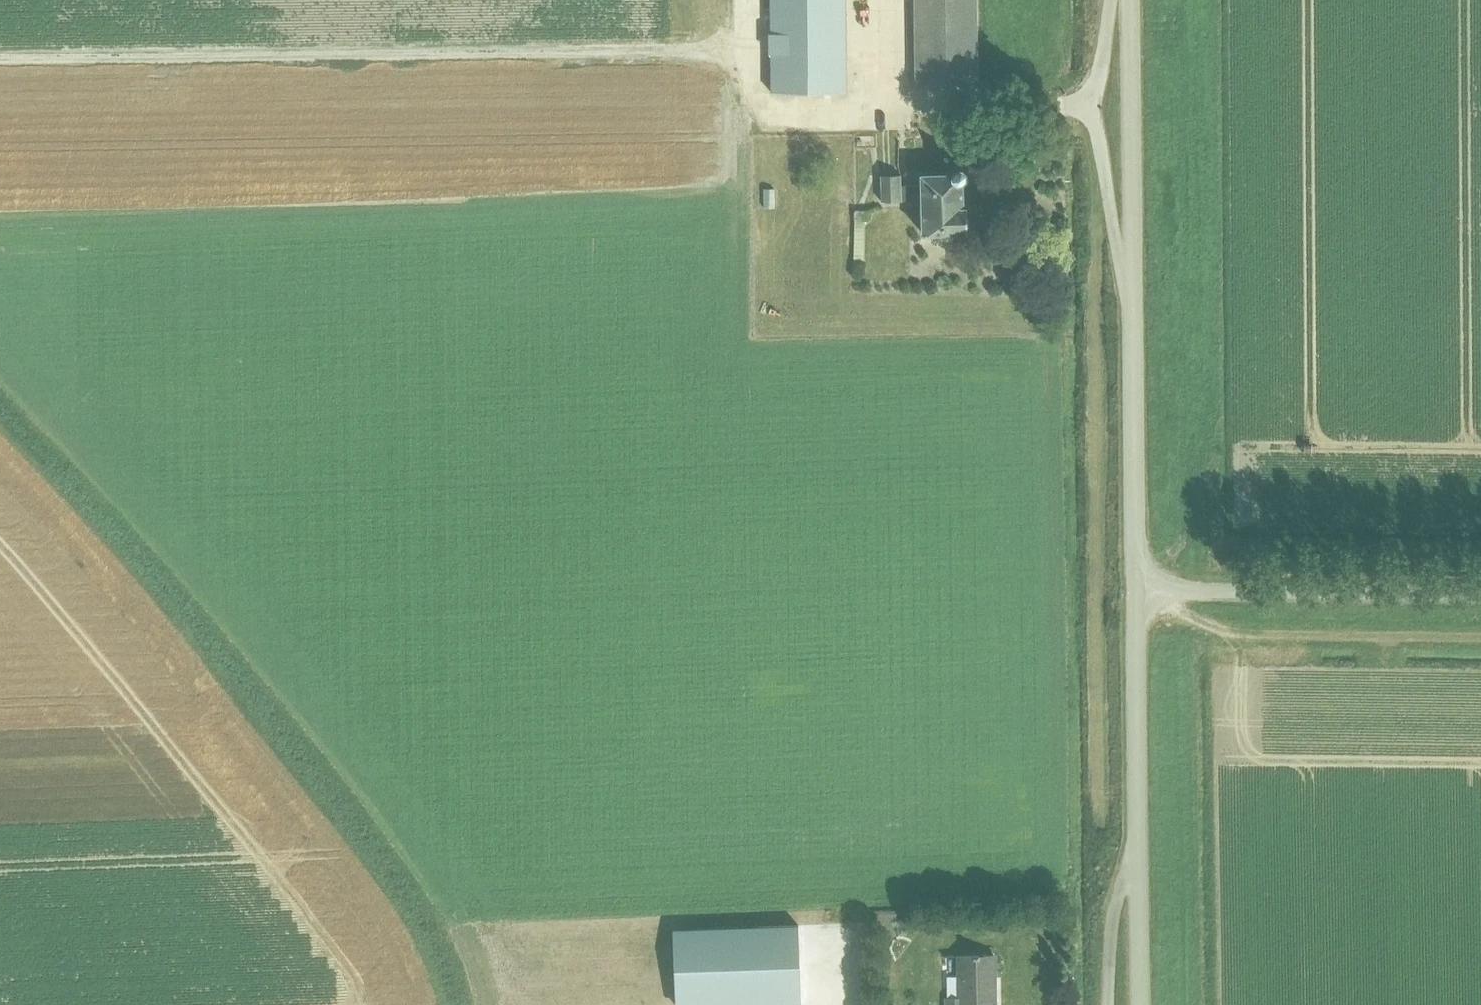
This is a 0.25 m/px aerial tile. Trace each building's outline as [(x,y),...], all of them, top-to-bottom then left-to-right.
[(847,92),(845,0),(771,0),(773,93),(847,92)] [(977,81),(975,0),(915,0),(917,82),(977,81)] [(921,191),(922,232),(966,231),(966,204),(961,204),(961,181),(965,181),(965,169),(952,169),(952,173),(921,174),(921,182),(902,182),(901,173),(879,174),(880,198),(901,198),(901,191),(921,191)] [(767,186),(766,207),(775,207),(776,187),(767,186)] [(856,213),(856,223),(866,223),(870,223),(871,213),(856,213)] [(799,925),(718,928),(677,929),(678,946),(680,1004),(802,1004),(799,925)] [(993,954),(957,955),(958,995),(944,996),(945,1004),(963,1004),(963,1002),(994,1001),(993,954)]
